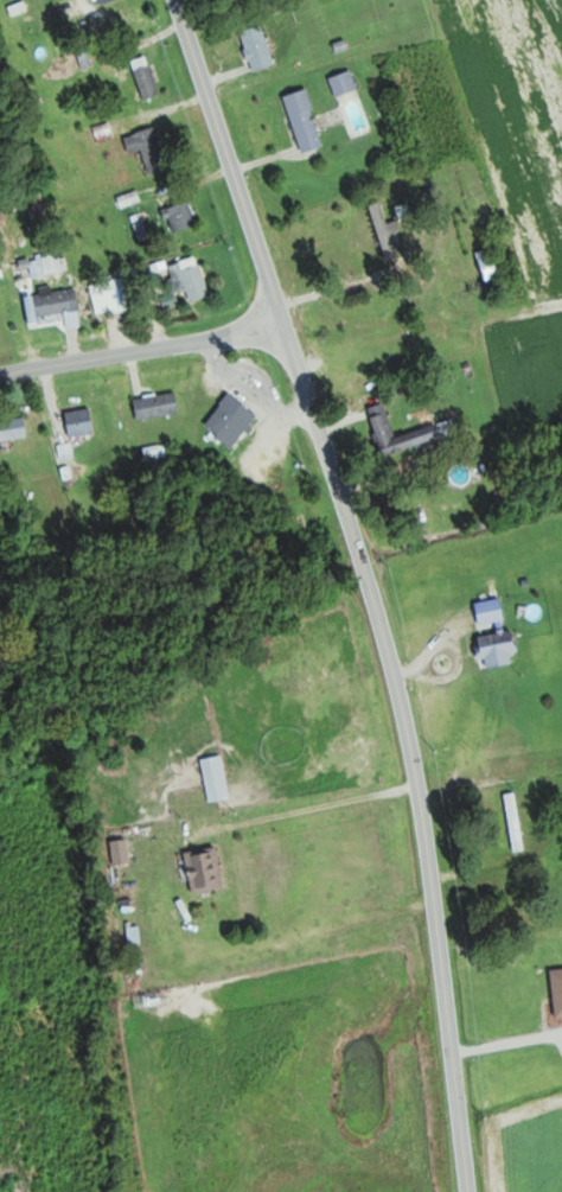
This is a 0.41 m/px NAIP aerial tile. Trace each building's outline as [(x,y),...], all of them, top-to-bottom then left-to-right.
[(241,33),(256,72),(278,64),(263,24),(241,33)] [(75,72),(96,63),(90,48),(69,57),(75,72)] [(163,95),(149,55),(132,61),(146,100),(163,95)] [(331,79),(339,98),(360,89),(352,70),(331,79)] [(288,95),(303,153),(325,148),(310,89),(288,95)] [(144,150),(150,174),(169,169),(159,128),(127,135),(131,153),(144,150)] [(384,250),(410,241),(396,199),(370,208),(384,250)] [(164,210),(172,234),(199,225),(191,201),(164,210)] [(496,247),(478,252),(487,281),(505,275),(496,247)] [(63,255),(31,263),(35,279),(67,271),(63,255)] [(174,268),(193,304),(214,293),(195,257),(174,268)] [(100,314),(134,306),(127,275),(93,283),(100,314)] [(82,312),(78,288),(27,296),(30,319),(82,312)] [(148,417),(182,412),(178,391),(145,396),(148,417)] [(234,447),(261,417),(233,392),(206,422),(234,447)] [(372,406),(385,455),(454,436),(450,421),(397,435),(388,402),(372,406)] [(73,436),(98,432),(93,406),(69,411),(73,436)] [(28,417),(0,418),(0,438),(29,437),(28,417)] [(478,599),(478,621),(505,621),(505,599),(478,599)] [(515,660),(513,652),(523,649),(515,626),(480,637),(490,668),(515,660)] [(202,759),(211,802),(232,798),(222,755),(202,759)] [(527,849),(518,792),(505,793),(514,851),(527,849)] [(187,851),(195,893),(226,888),(219,846),(187,851)] [(553,969),(558,1018),(561,1018),(561,968),(553,969)] [(139,1008),(175,999),(172,989),(137,998),(139,1008)]
